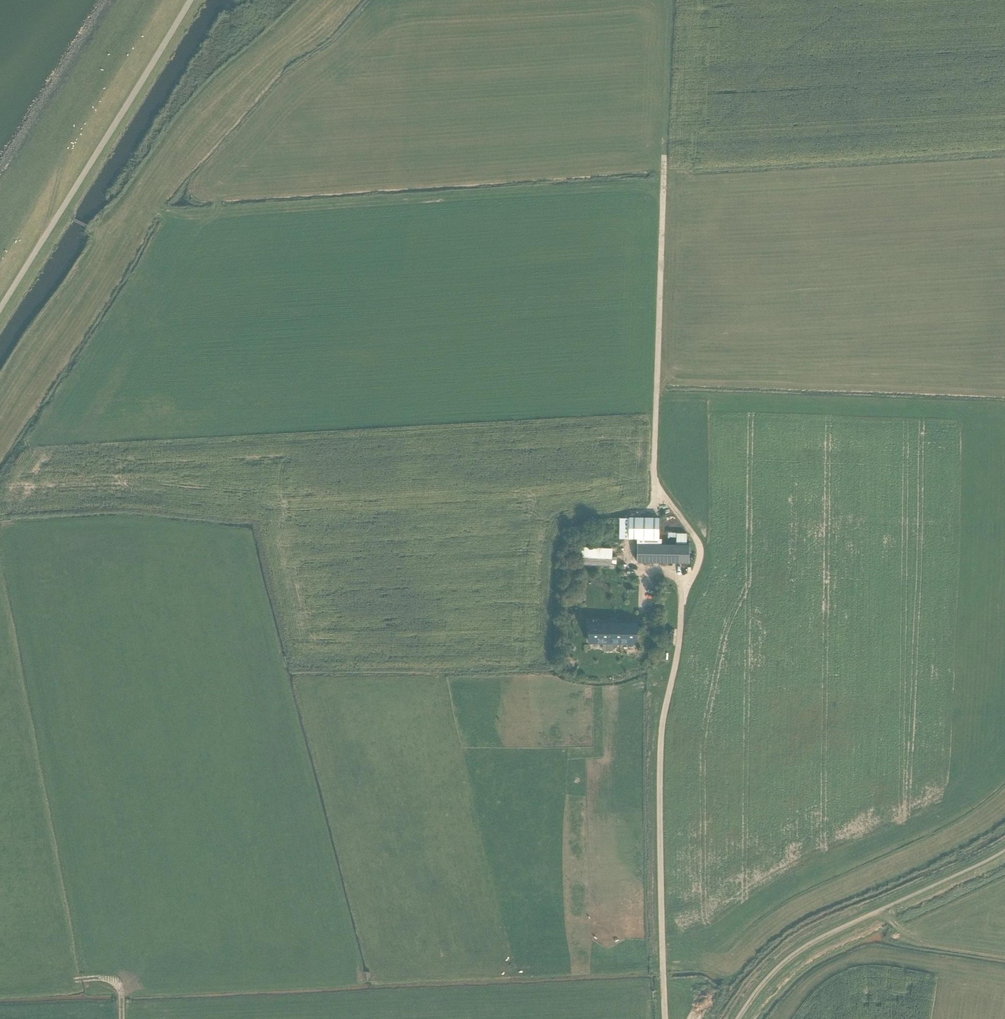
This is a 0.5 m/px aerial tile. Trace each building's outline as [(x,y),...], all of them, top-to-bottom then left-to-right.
[(689,563),(690,545),(637,544),(637,562),(689,563)] [(580,547),(580,557),(612,559),(613,548),(580,547)] [(637,643),(637,624),(590,623),(590,642),(603,643),(603,649),(605,651),(611,651),(613,649),(613,643),(637,643)]
